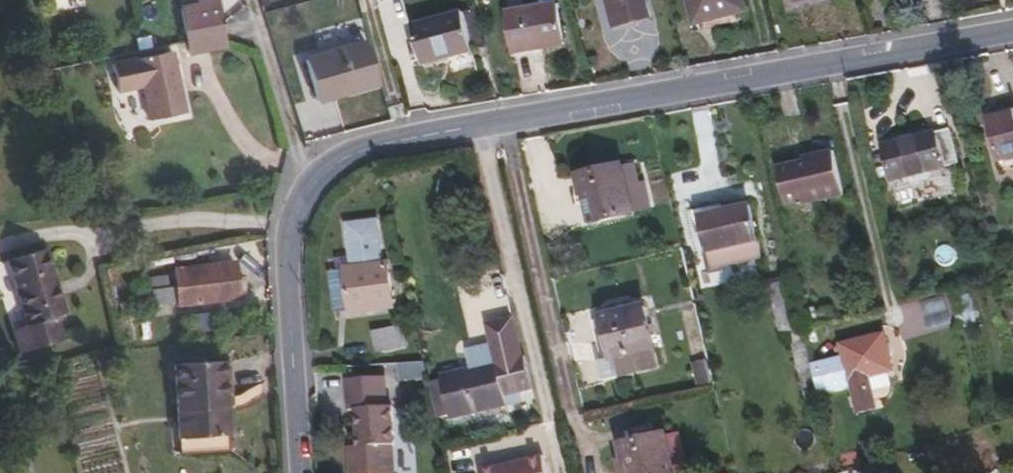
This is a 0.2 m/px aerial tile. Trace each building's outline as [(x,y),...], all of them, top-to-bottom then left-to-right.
[(649,0),(609,0),(616,31),(654,22),(649,0)] [(741,0),(686,0),(695,31),(745,17),(741,0)] [(220,49),(210,3),(172,11),(173,14),(177,33),(182,57),(220,49)] [(567,48),(558,8),(509,19),(519,58),(567,48)] [(177,33),(173,14),(165,16),(170,35),(177,33)] [(478,61),(471,24),(426,33),(428,45),(423,46),(425,58),(430,58),(432,69),(478,61)] [(378,91),(370,51),(310,63),(318,103),(378,91)] [(178,120),(162,59),(103,71),(107,98),(136,93),(145,128),(178,120)] [(1000,119),(1006,145),(998,146),(1002,162),(1012,160),(1012,116),(1000,119)] [(991,121),(998,146),(1006,145),(1000,119),(991,121)] [(885,151),(893,184),(959,168),(951,135),(885,151)] [(844,200),(833,156),(816,160),(817,165),(778,173),(786,208),(804,205),(803,200),(824,196),(826,205),(844,200)] [(628,219),(619,170),(575,178),(579,198),(591,196),(597,225),(628,219)] [(824,196),(803,200),(804,205),(805,209),(826,205),(824,196)] [(750,252),(742,198),(694,206),(702,259),(750,252)] [(345,222),(351,273),(385,268),(378,217),(345,222)] [(75,307),(56,242),(21,252),(40,317),(75,307)] [(247,295),(245,274),(236,275),(235,261),(178,268),(179,284),(153,287),(155,302),(181,299),(181,303),(247,295)] [(351,273),(346,273),(352,316),(395,310),(390,267),(385,268),(351,273)] [(337,318),(352,316),(346,273),(331,275),(337,318)] [(973,297),(959,300),(961,307),(956,308),(959,325),(978,321),(973,297)] [(651,357),(641,312),(600,319),(604,341),(597,342),(593,343),(603,385),(655,374),(651,357)] [(489,323),(498,368),(499,370),(513,367),(519,393),(530,391),(515,318),(489,323)] [(403,327),(377,331),(381,351),(406,346),(403,327)] [(892,375),(883,338),(840,349),(845,370),(830,373),(829,367),(811,371),(818,398),(831,395),(830,390),(850,385),(857,417),(876,413),(874,405),(869,381),(889,376),(892,375)] [(238,445),(230,356),(180,360),(188,449),(238,445)] [(519,393),(513,367),(499,370),(498,368),(444,379),(453,421),(508,409),(506,401),(520,398),(519,393)] [(893,397),(889,376),(869,381),(874,405),(888,401),(893,397)] [(396,445),(400,444),(395,409),(389,409),(386,381),(350,385),(352,415),(361,414),(365,449),(355,450),(358,472),(400,472),(396,445)] [(664,438),(620,446),(623,464),(631,464),(633,472),(671,472),(664,438)] [(534,454),(474,467),(475,472),(539,472),(534,454)]
